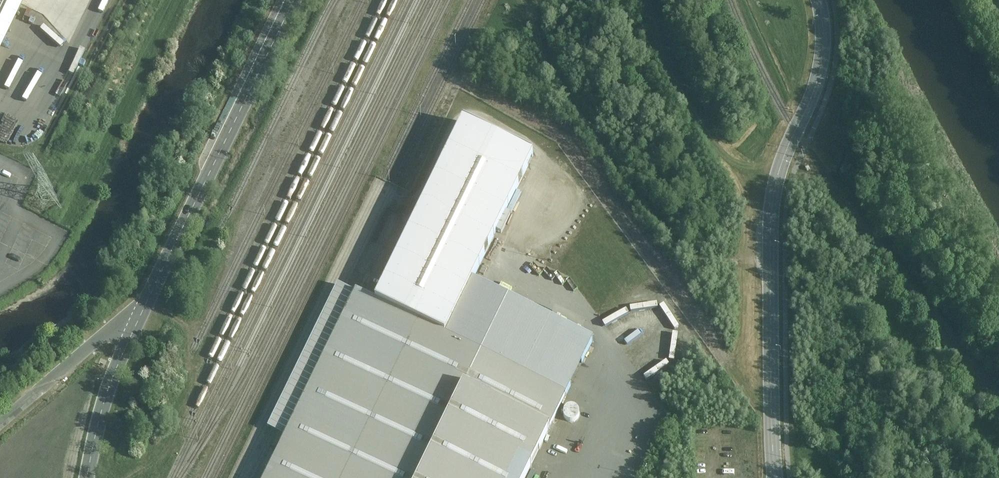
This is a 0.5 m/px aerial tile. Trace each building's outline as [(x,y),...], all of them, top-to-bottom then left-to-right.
[(11,0),(0,0),(0,22),(11,0)] [(64,101),(73,77),(68,75),(69,70),(62,68),(51,96),(64,101)] [(264,477),(528,477),(598,336),(480,275),(534,161),(465,126),(379,300),(357,290),(264,477)] [(642,346),(656,367),(696,340),(682,319),(642,346)] [(569,408),(565,419),(576,423),(580,411),(569,408)] [(634,442),(646,448),(651,438),(639,432),(634,442)] [(638,447),(634,458),(642,461),(647,451),(638,447)] [(623,467),(631,471),(636,460),(628,456),(623,467)] [(627,470),(611,465),(608,476),(614,477),(624,477),(627,470)]
